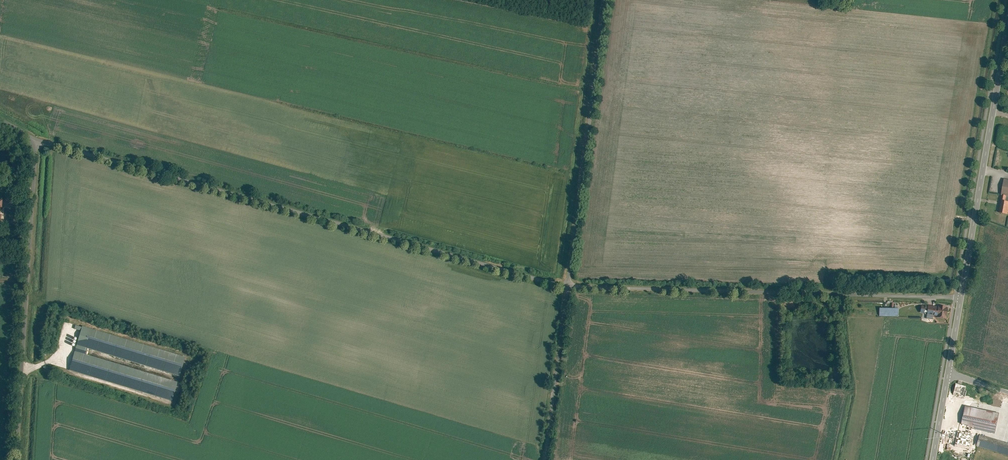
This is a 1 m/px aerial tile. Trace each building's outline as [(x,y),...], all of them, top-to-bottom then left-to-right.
[(1001,195),(997,212),(1007,214),(1007,208),(1007,202),(1004,201),(1005,195),(1001,195)] [(937,308),(920,306),(920,312),(925,313),(925,314),(936,315),(937,308)] [(945,319),(946,307),(937,306),(937,308),(936,315),(936,318),(945,319)] [(897,308),(878,308),(877,316),(896,316),(897,308)] [(186,357),(84,327),(79,344),(89,348),(181,375),(186,357)] [(88,354),(89,348),(79,344),(77,350),(88,354)] [(71,370),(173,400),(179,381),(88,354),(77,350),(71,370)] [(965,388),(955,385),(953,394),(963,397),(965,388)] [(1007,410),(1007,408),(987,404),(986,409),(998,411),(1007,413),(1007,410)] [(969,407),(964,406),(960,425),(993,433),(998,411),(986,409),(970,405),(969,405),(969,407)] [(969,434),(958,431),(954,444),(966,447),(969,434)] [(980,435),(976,446),(1007,456),(1007,443),(980,435)]
